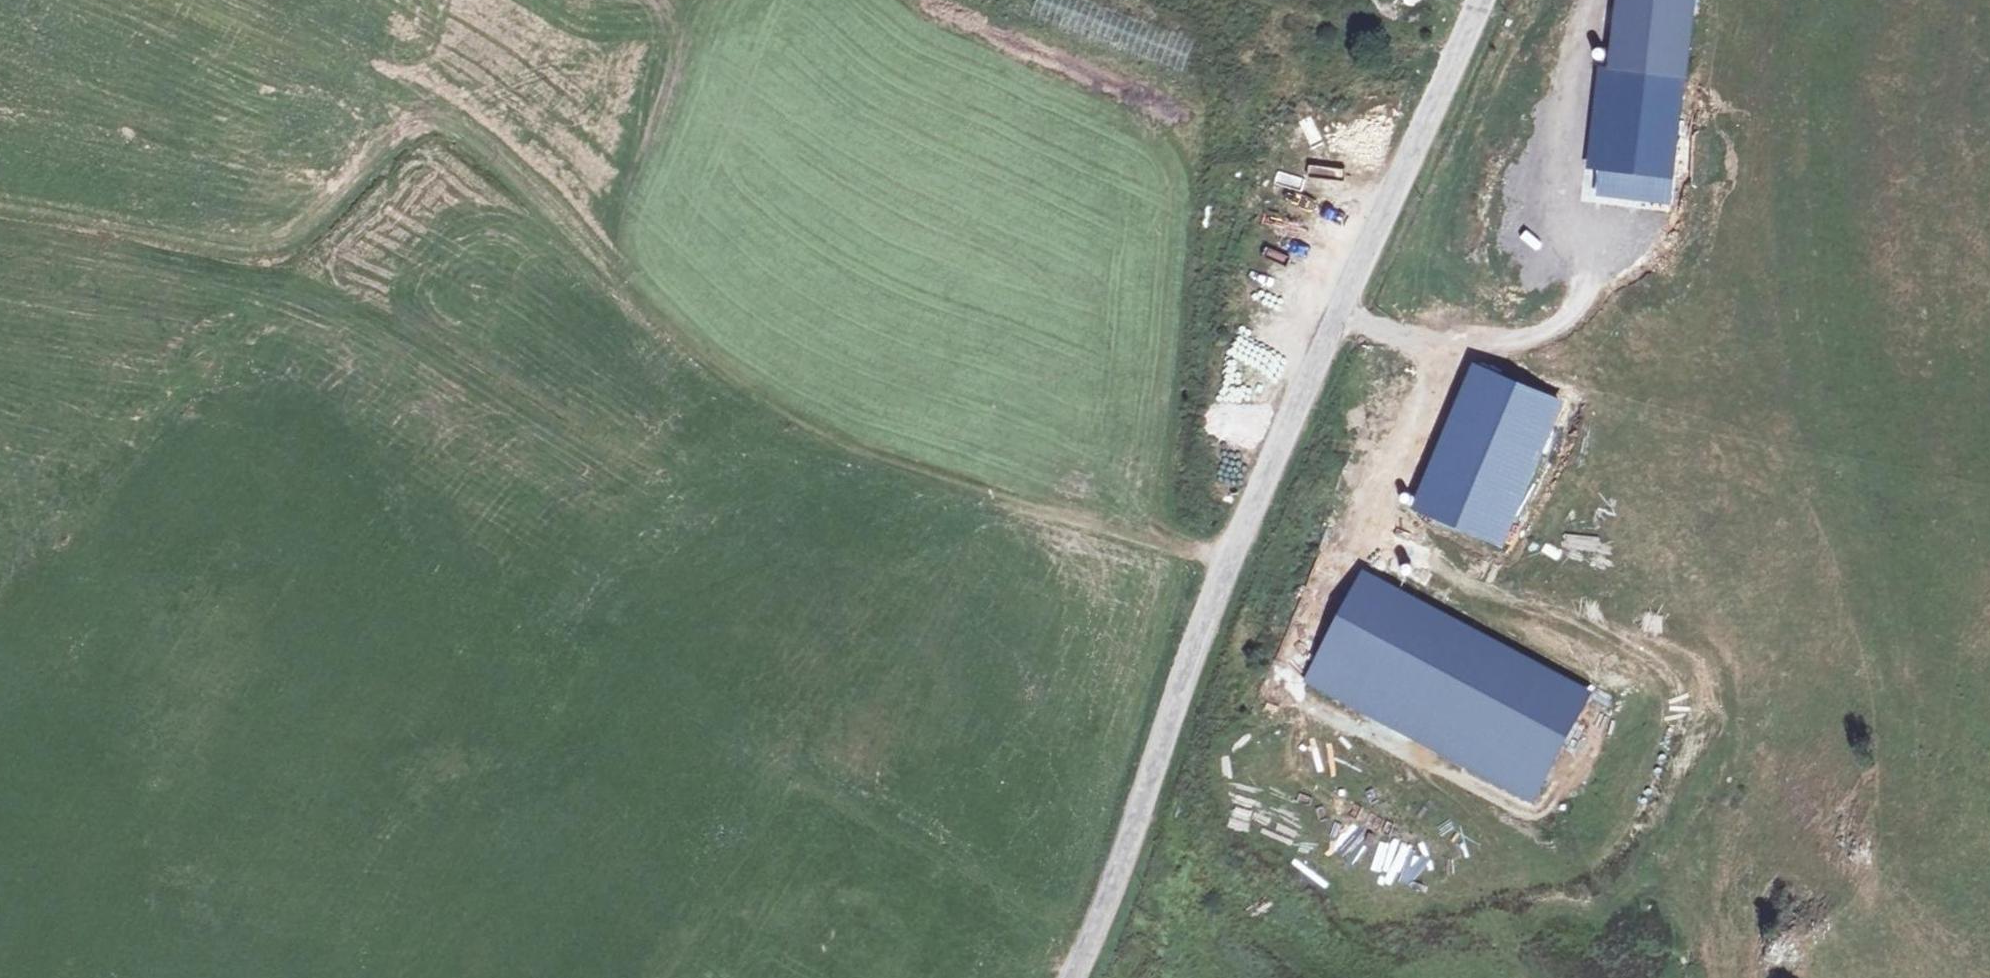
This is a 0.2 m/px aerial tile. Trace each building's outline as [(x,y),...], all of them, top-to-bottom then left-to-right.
[(1613,68),(1684,76),(1694,0),(1621,0),(1613,68)] [(1479,370),(1422,508),(1510,529),(1562,404),(1479,370)] [(1346,670),(1392,590),(1369,578),(1314,682),(1447,752),(1459,729),(1346,670)] [(1592,696),(1392,590),(1346,670),(1459,729),(1447,752),(1539,800),(1592,696)]
